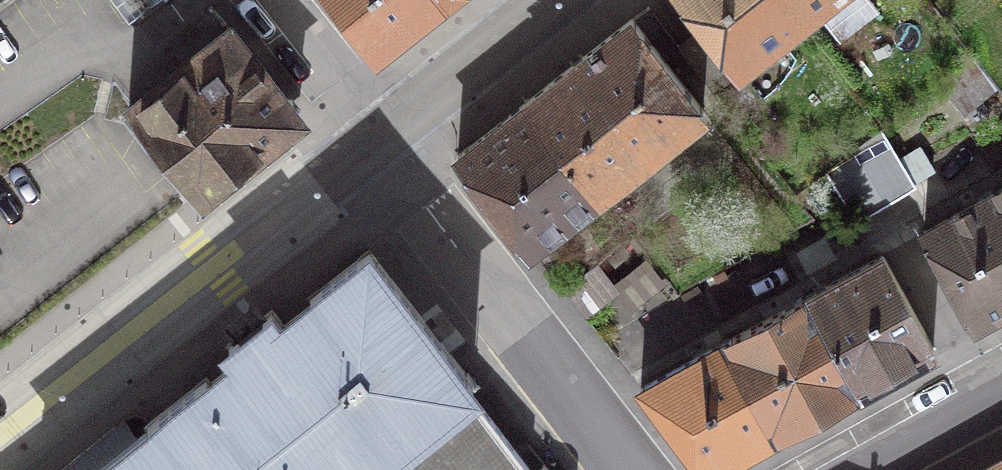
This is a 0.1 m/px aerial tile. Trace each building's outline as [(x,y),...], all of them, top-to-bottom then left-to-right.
[(442,0),(335,0),(376,53),(442,0)] [(701,26),(677,45),(714,92),(802,23),(784,0),(680,0),(701,26)] [(802,23),(832,0),(784,0),(802,23)] [(632,18),(526,102),(597,193),(704,109),(632,18)] [(129,109),(196,194),(298,115),(230,29),(129,109)] [(946,83),(964,107),(993,84),(975,61),(946,83)] [(457,156),(528,246),(597,193),(526,102),(457,156)] [(852,153),(880,203),(913,183),(881,131),(852,153)] [(827,173),(855,218),(880,203),(852,153),(827,173)] [(1001,310),(1001,194),(1000,191),(923,232),(975,325),(1001,310)] [(531,469),(369,250),(307,297),(312,303),(282,326),(271,309),(225,344),(239,360),(210,384),(204,378),(144,425),(148,431),(134,442),(121,426),(66,469),(67,469),(531,469)] [(805,298),(857,391),(933,348),(882,256),(805,298)] [(782,432),(857,391),(805,298),(732,338),(782,432)] [(732,338),(640,389),(703,469),(713,469),(782,432),(732,338)] [(984,469),(1001,469),(1001,460),(984,469)]
